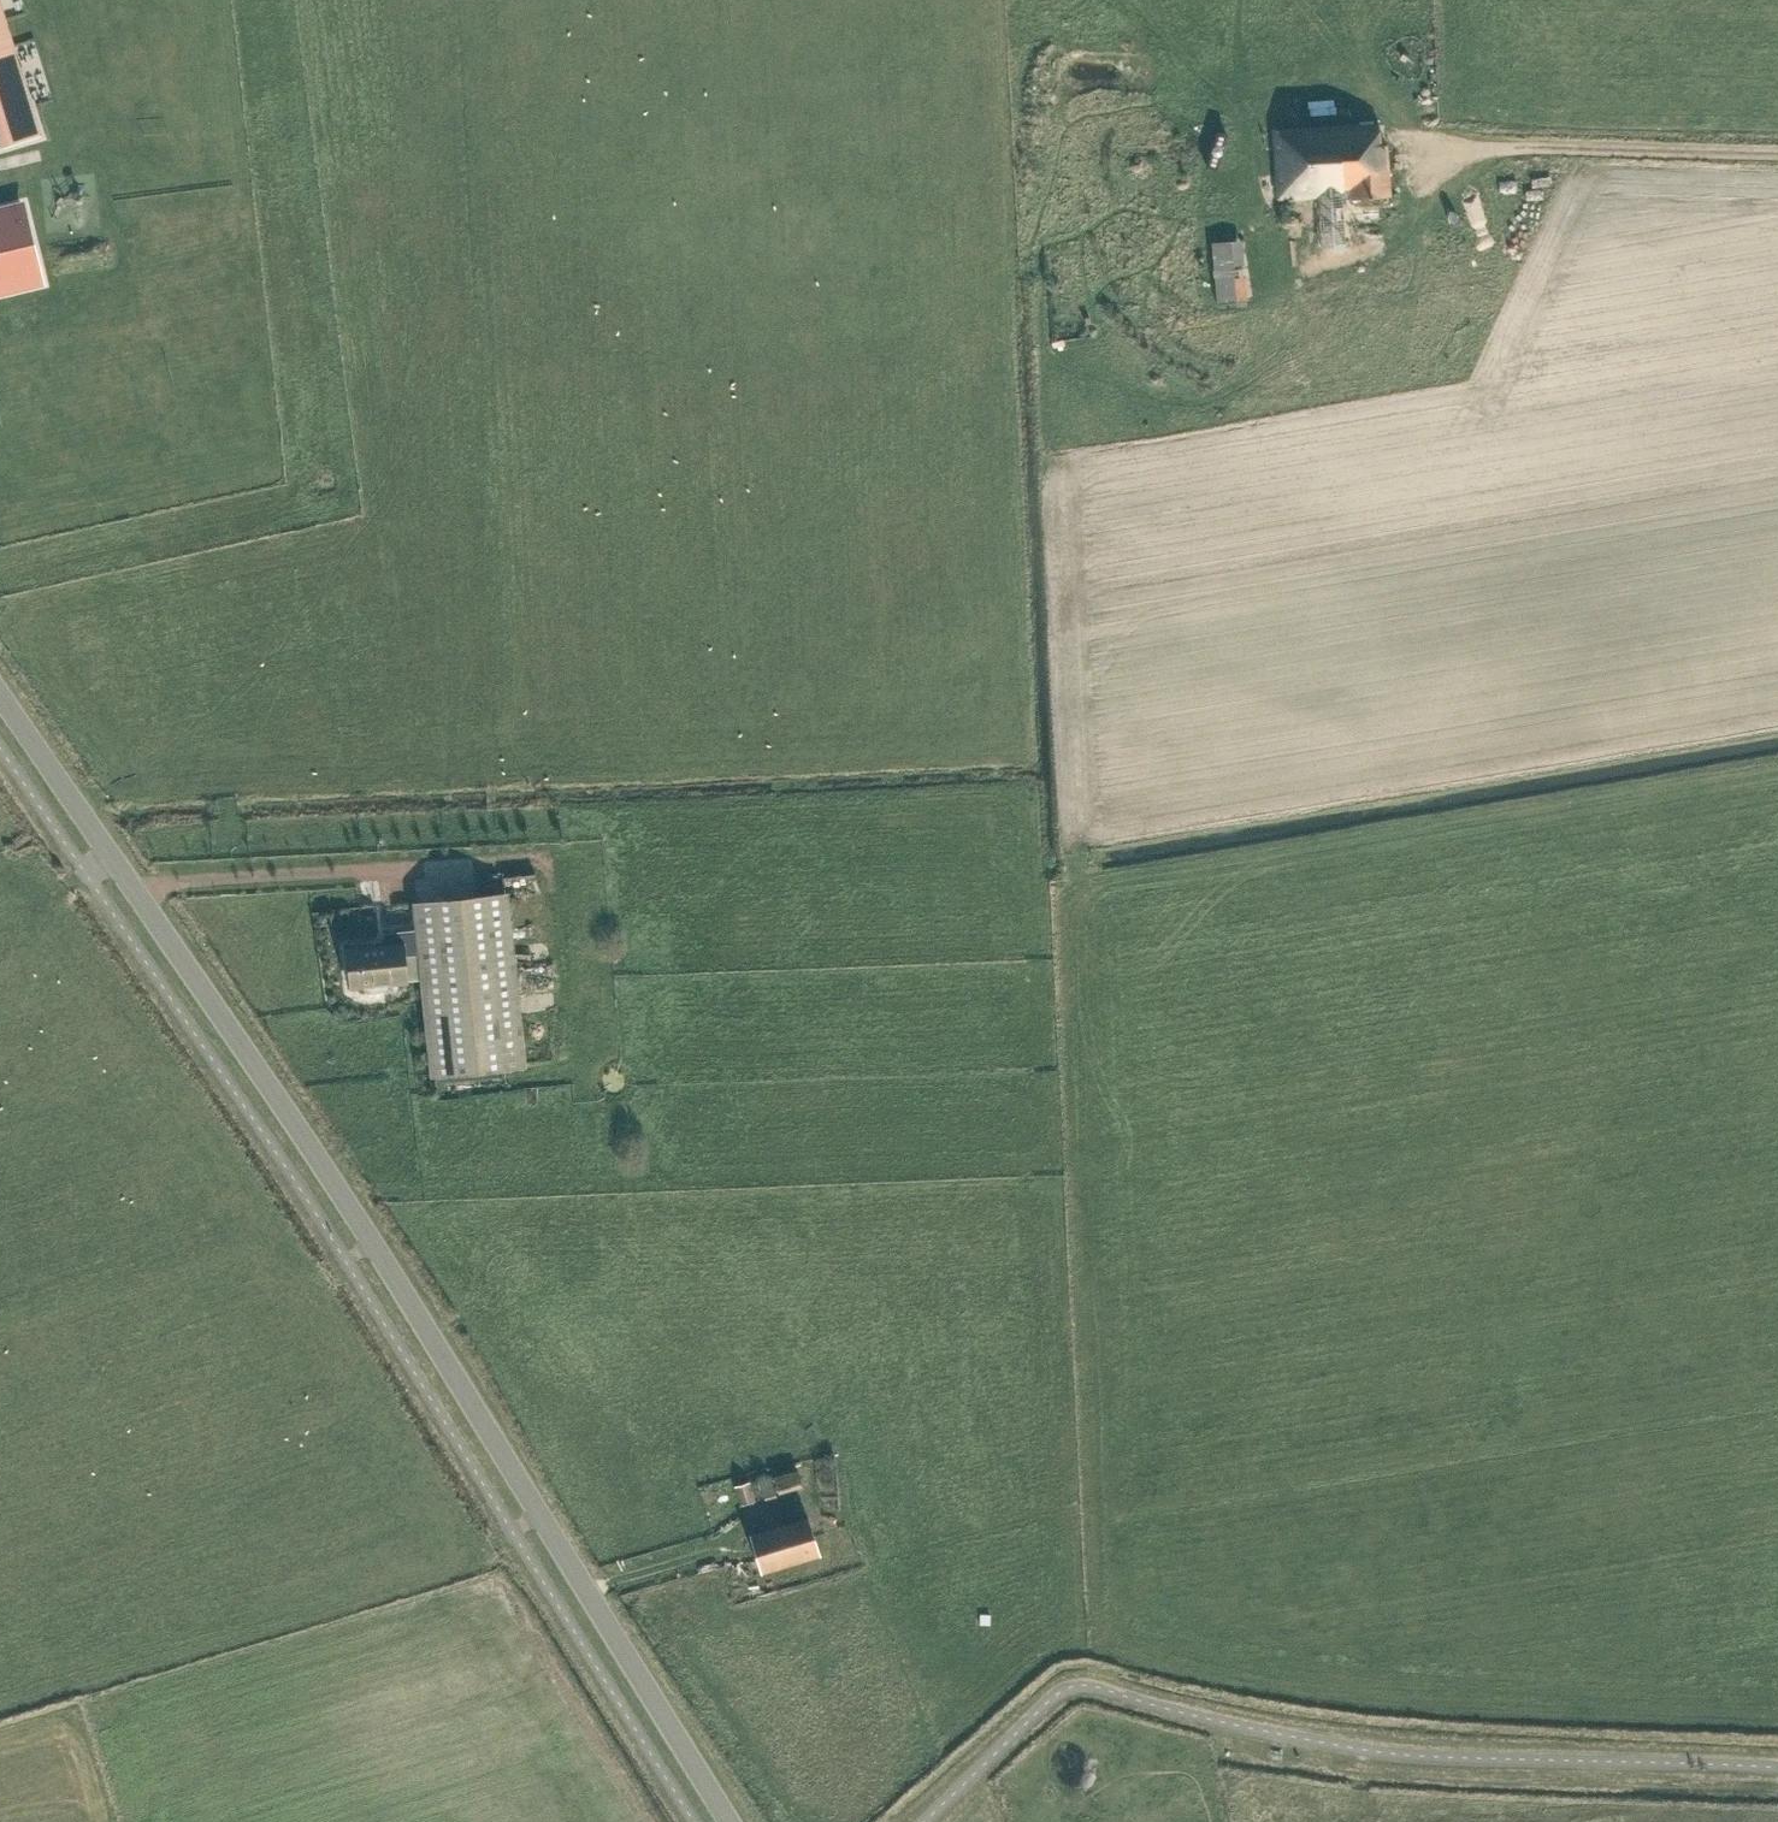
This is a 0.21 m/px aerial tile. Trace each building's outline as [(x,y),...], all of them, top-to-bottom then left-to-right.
[(42,136),(1,0),(0,0),(0,148),(42,136)] [(1379,143),(1378,122),(1273,130),(1278,197),(1316,194),(1341,192),(1343,192),(1343,188),(1348,188),(1347,168),(1364,167),(1362,145),(1379,143)] [(1385,143),(1379,143),(1362,145),(1364,167),(1347,168),(1348,188),(1343,188),(1343,192),(1389,188),(1385,143)] [(1320,239),(1300,240),(1302,269),(1383,263),(1381,234),(1344,237),(1342,214),(1337,215),(1336,204),(1342,203),(1341,192),(1316,194),(1320,239)] [(0,209),(0,294),(46,283),(26,203),(0,209)] [(1232,241),(1213,243),(1217,303),(1237,301),(1232,241)] [(417,907),(420,931),(435,1075),(521,1066),(504,897),(417,907)] [(385,946),(347,950),(351,989),(365,987),(365,991),(368,994),(385,992),(387,989),(387,985),(407,983),(406,981),(425,979),(420,931),(384,935),(385,946)] [(787,1480),(793,1496),(813,1487),(806,1472),(787,1480)] [(751,1482),(736,1487),(741,1506),(757,1501),(751,1482)] [(808,1518),(750,1535),(762,1573),(820,1555),(808,1518)]
